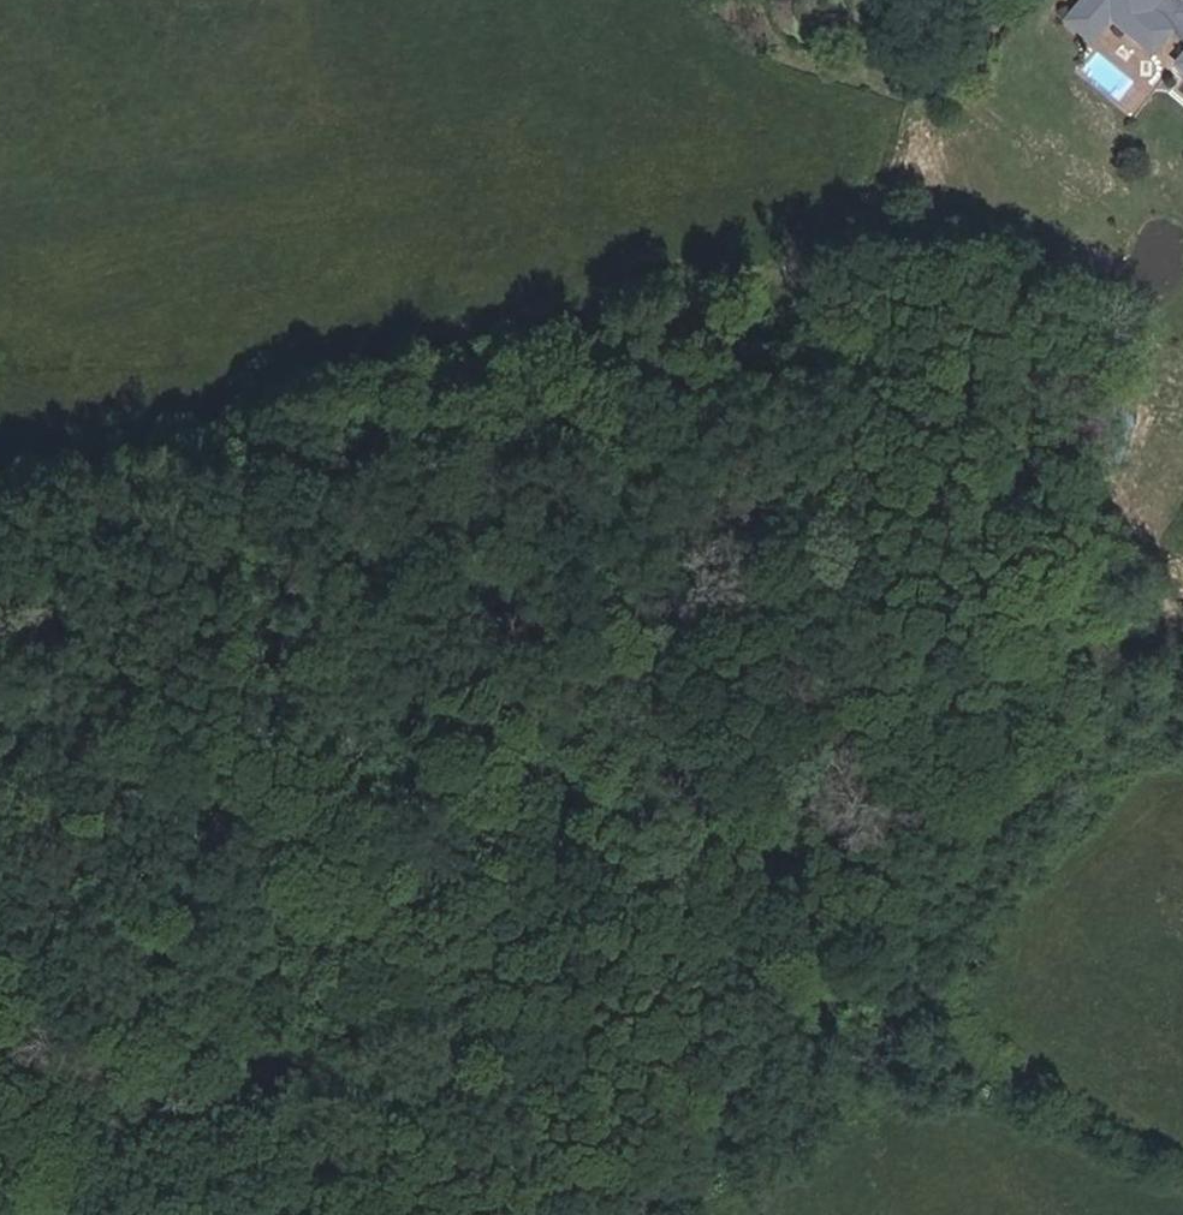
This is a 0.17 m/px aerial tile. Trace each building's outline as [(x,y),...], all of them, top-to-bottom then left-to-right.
[(1062,20),(1091,42),(1107,21),(1152,55),(1169,32),(1182,42),(1182,0),(1077,0),(1062,20)] [(1168,63),(1182,75),(1182,44),(1168,63)]
